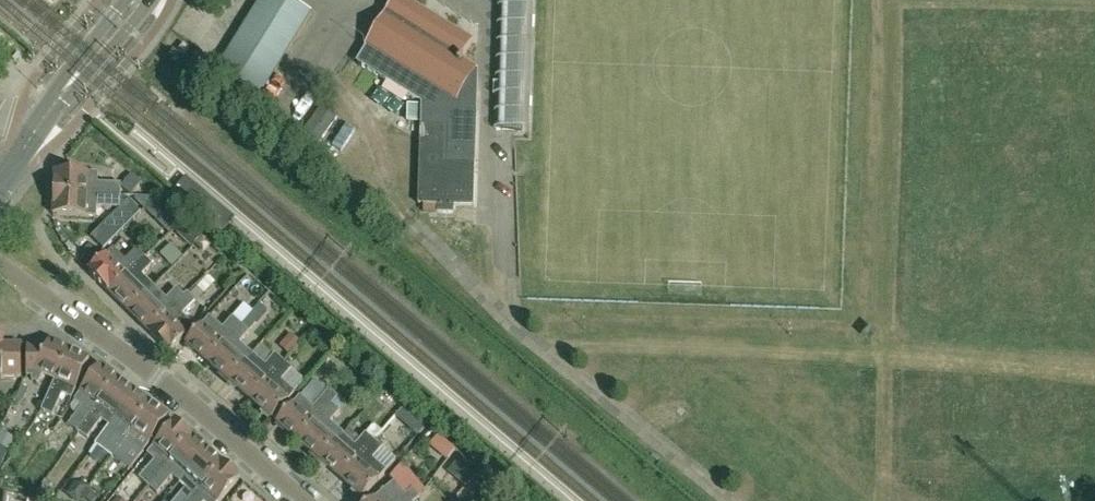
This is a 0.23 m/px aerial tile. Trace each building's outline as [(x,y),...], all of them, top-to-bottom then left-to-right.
[(216,72),(259,99),(312,13),(290,0),(261,0),(216,72)] [(474,73),(476,69),(460,60),(472,41),(406,0),(396,0),(357,63),(423,105),(419,205),(438,205),(438,213),(453,214),(454,206),(474,207),(477,114),(475,114),(475,94),(465,87),(474,73)] [(534,0),(508,0),(508,22),(534,22),(534,0)] [(185,55),(190,49),(184,44),(182,47),(179,50),(185,55)] [(297,143),(312,153),(338,117),(323,107),(297,143)] [(338,147),(349,154),(362,132),(351,126),(338,147)] [(120,197),(121,185),(98,184),(98,174),(88,174),(55,172),(54,194),(120,197)] [(54,194),(53,215),(86,217),(96,218),(97,207),(120,209),(120,197),(54,194)] [(129,200),(92,237),(104,250),(141,212),(129,200)] [(201,237),(196,232),(187,223),(177,234),(191,248),(201,237)] [(144,258),(138,252),(127,263),(113,249),(89,273),(109,293),(144,258)] [(152,265),(144,258),(109,293),(129,313),(154,288),(142,276),(152,265)] [(190,294),(187,297),(185,296),(149,333),(170,353),(185,337),(195,327),(185,316),(206,294),(199,287),(191,296),(190,294)] [(167,300),(154,288),(129,313),(149,333),(185,296),(178,289),(167,300)] [(212,318),(203,327),(187,346),(208,365),(242,326),(232,318),(223,328),(212,318)] [(249,332),(242,326),(208,365),(229,383),(246,364),(254,355),(240,343),(249,332)] [(0,331),(0,377),(20,378),(20,347),(3,347),(4,331),(0,331)] [(302,334),(291,343),(300,354),(311,344),(302,334)] [(48,348),(28,348),(27,377),(32,377),(32,382),(38,385),(42,376),(55,381),(70,351),(50,342),(48,348)] [(90,360),(70,351),(55,381),(41,412),(53,418),(63,396),(71,399),(75,390),(90,360)] [(229,383),(250,401),(284,362),(275,355),(266,366),(254,355),(246,364),(229,383)] [(250,401),(251,402),(272,420),(296,392),(282,380),(292,369),(284,362),(250,401)] [(100,366),(80,395),(75,402),(82,408),(68,426),(78,433),(118,379),(100,366)] [(118,379),(78,433),(87,440),(101,421),(109,427),(135,391),(118,379)] [(277,425),(299,444),(330,407),(338,397),(330,390),(315,407),(302,396),(277,425)] [(95,446),(103,451),(112,458),(151,404),(135,391),(109,427),(95,446)] [(151,404),(112,458),(130,471),(143,452),(149,444),(169,417),(151,404)] [(320,462),(336,442),(344,433),(330,421),(337,413),(330,407),(299,444),(320,462)] [(388,438),(403,450),(412,438),(419,444),(432,427),(410,410),(388,438)] [(176,422),(155,448),(149,456),(155,461),(139,479),(149,487),(193,437),(176,422)] [(320,462),(341,480),(372,443),(365,437),(358,445),(344,433),(336,442),(320,462)] [(149,487),(157,495),(172,477),(180,484),(209,451),(193,437),(149,487)] [(341,480),(363,498),(379,479),(387,470),(372,457),(379,449),(372,443),(341,480)] [(422,487),(427,480),(417,472),(428,457),(418,450),(402,473),(422,487)] [(180,484),(186,490),(176,500),(193,500),(225,465),(209,451),(180,484)] [(456,470),(452,465),(441,476),(464,499),(487,475),(469,457),(456,470)] [(193,500),(221,500),(240,478),(225,465),(193,500)] [(413,490),(405,496),(395,483),(372,500),(415,500),(420,497),(413,490)]
